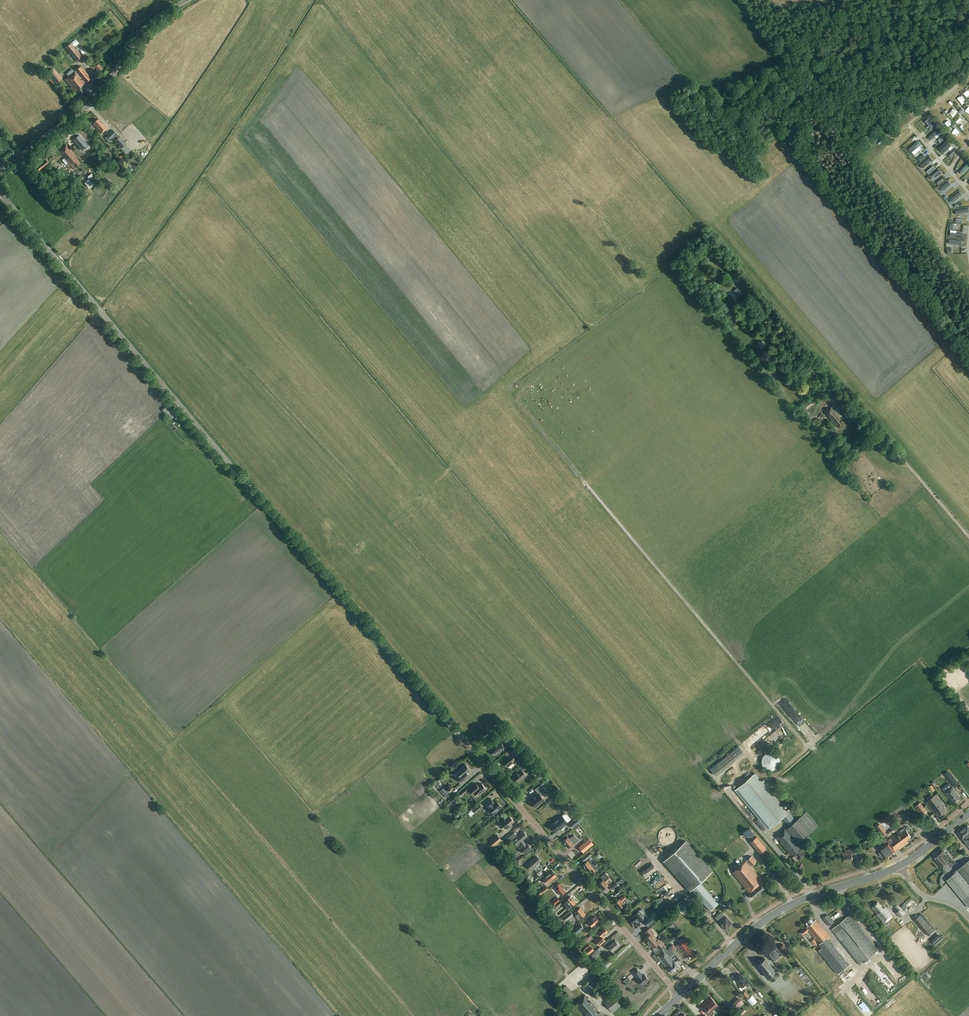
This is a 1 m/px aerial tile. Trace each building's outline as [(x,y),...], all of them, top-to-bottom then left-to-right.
[(77,61),(82,57),(71,43),(65,47),(77,61)] [(92,63),(99,56),(97,54),(90,61),(92,63)] [(104,68),(99,63),(95,66),(99,72),(104,68)] [(81,65),(74,71),(68,76),(64,79),(75,91),(76,90),(80,94),(85,90),(82,85),(91,78),(81,65)] [(54,83),(58,80),(52,72),(48,75),(54,83)] [(968,99),(964,95),(961,98),(966,103),(968,99)] [(93,124),(97,128),(102,133),(107,128),(103,123),(102,124),(97,119),(93,124)] [(113,130),(107,135),(111,139),(116,134),(113,130)] [(88,145),(79,135),(73,140),(82,150),(88,145)] [(114,141),(121,148),(126,144),(119,137),(114,141)] [(66,144),(58,151),(64,158),(62,160),(66,165),(68,163),(69,164),(70,164),(74,168),(80,163),(75,157),(76,156),(70,149),(69,150),(67,147),(68,146),(66,144)] [(45,160),(36,167),(40,171),(49,164),(45,160)] [(844,393),(847,391),(842,384),(839,387),(844,393)] [(827,393),(835,402),(838,399),(831,390),(827,393)] [(164,393),(159,397),(165,404),(170,399),(164,393)] [(841,418),(840,419),(839,417),(840,416),(836,411),(843,406),(840,401),(835,405),(835,404),(825,412),(837,427),(844,422),(841,418)] [(162,410),(170,420),(174,417),(166,407),(162,410)] [(500,739),(506,734),(508,732),(506,730),(498,736),(500,739)] [(494,755),(496,754),(498,756),(500,754),(499,753),(506,747),(501,740),(496,744),(497,745),(491,750),(494,755)] [(738,746),(710,769),(715,775),(735,759),(734,758),(742,751),(738,746)] [(763,758),(762,761),(762,764),(763,767),(766,769),(769,771),(772,771),(775,770),(778,768),(779,766),(780,763),(780,759),(779,756),(776,754),(773,753),(770,753),(767,753),(764,755),(763,758)] [(516,760),(511,754),(503,761),(508,767),(514,762),(515,764),(519,761),(517,759),(516,760)] [(457,777),(461,783),(469,776),(467,773),(470,770),(468,767),(468,766),(467,765),(466,765),(465,764),(456,772),(459,775),(457,777)] [(519,783),(527,776),(522,770),(525,768),(522,765),(516,770),(519,773),(514,777),(519,783)] [(948,771),(945,774),(955,787),(958,785),(948,771)] [(782,818),(789,827),(786,829),(785,828),(775,837),(789,853),(790,852),(792,855),(794,854),(795,855),(792,857),(796,861),(799,859),(800,859),(801,858),(801,857),(805,853),(800,848),(801,847),(798,843),(818,826),(806,811),(796,820),(789,812),(788,813),(783,806),(780,803),(754,773),(735,790),(759,818),(756,822),(764,831),(767,828),(769,830),(782,818)] [(476,783),(469,790),(473,795),(472,796),(476,800),(479,797),(478,796),(486,789),(482,784),(479,786),(476,783)] [(544,793),(541,790),(544,788),(541,784),(535,789),(539,793),(529,801),(535,808),(545,799),(541,795),(544,793)] [(440,791),(447,798),(451,794),(444,787),(440,791)] [(961,798),(957,793),(958,793),(953,787),(945,793),(949,798),(950,797),(955,803),(961,798)] [(560,796),(544,810),(552,820),(568,806),(560,796)] [(946,807),(937,796),(935,798),(934,796),(926,802),(935,814),(937,812),(940,816),(947,811),(945,808),(946,807)] [(490,798),(485,803),(489,808),(491,810),(488,812),(491,816),(493,813),(494,814),(497,812),(502,807),(497,801),(494,803),(490,798)] [(915,808),(921,816),(922,815),(927,811),(920,803),(916,807),(915,808)] [(471,817),(482,807),(479,804),(468,813),(471,817)] [(506,830),(512,825),(511,824),(514,821),(510,816),(501,824),(506,830)] [(577,817),(569,824),(572,828),(581,821),(577,817)] [(889,834),(898,827),(897,825),(888,832),(889,834)] [(905,828),(891,838),(898,849),(899,848),(899,850),(909,842),(907,843),(906,841),(907,840),(910,838),(912,836),(911,836),(905,828)] [(964,829),(958,833),(963,840),(964,840),(967,844),(968,847),(968,836),(964,829)] [(517,846),(520,843),(523,847),(520,849),(524,854),(531,848),(527,843),(526,844),(523,840),(527,836),(523,831),(513,841),(517,846)] [(497,835),(486,844),(491,849),(502,840),(497,835)] [(878,846),(878,847),(881,851),(879,853),(882,858),(883,857),(885,856),(887,858),(895,852),(896,851),(895,851),(898,849),(891,838),(888,841),(886,838),(885,838),(882,835),(881,836),(883,839),(882,840),(886,845),(883,847),(881,844),(878,846)] [(572,843),(576,840),(573,837),(570,839),(568,837),(563,841),(568,848),(573,844),(572,843)] [(761,853),(766,849),(757,837),(752,841),(761,853)] [(691,890),(710,911),(718,903),(699,882),(712,871),(686,841),(663,861),(690,891),(691,890)] [(844,862),(853,860),(852,855),(857,854),(855,847),(845,850),(846,852),(842,853),(844,862)] [(949,863),(953,860),(950,856),(948,853),(943,848),(934,856),(936,859),(935,860),(943,869),(949,864),(949,863)] [(581,857),(582,858),(581,858),(584,861),(586,860),(592,855),(589,852),(588,851),(581,857)] [(533,867),(536,871),(536,872),(538,874),(540,876),(541,876),(543,874),(541,872),(542,871),(536,865),(541,861),(537,856),(526,865),(531,870),(533,867)] [(739,866),(760,893),(764,889),(760,885),(763,882),(750,866),(756,862),(752,856),(739,866)] [(593,862),(590,864),(586,860),(584,861),(585,862),(583,865),(588,871),(590,869),(593,873),(596,871),(596,870),(598,869),(593,862)] [(968,906),(968,860),(953,873),(954,874),(951,876),(947,880),(968,906)] [(752,899),(760,893),(739,866),(732,872),(750,893),(749,894),(752,899)] [(547,883),(554,877),(551,872),(543,878),(547,883)] [(606,882),(610,878),(608,876),(605,873),(600,877),(603,879),(598,883),(603,889),(608,885),(606,882)] [(529,875),(527,877),(533,883),(536,881),(534,880),(535,879),(533,878),(532,878),(529,875)] [(616,882),(610,887),(612,890),(618,885),(616,882)] [(557,890),(561,895),(565,892),(561,887),(562,886),(560,883),(556,886),(554,888),(556,891),(557,890)] [(622,902),(627,898),(624,895),(620,899),(620,898),(614,903),(619,909),(624,905),(622,902)] [(571,906),(575,902),(570,896),(564,901),(567,904),(568,903),(571,906)] [(681,902),(677,907),(682,913),(693,904),(691,902),(687,898),(681,902)] [(878,902),(871,907),(877,914),(876,915),(884,923),(893,915),(886,907),(884,908),(878,902)] [(899,910),(896,912),(900,917),(905,913),(898,904),(895,906),(899,910)] [(574,913),(576,915),(575,916),(578,920),(581,918),(586,914),(580,907),(574,913)] [(635,918),(630,922),(635,928),(640,923),(639,922),(644,917),(639,911),(633,915),(635,918)] [(721,911),(715,917),(719,922),(725,929),(730,926),(731,926),(732,925),(732,924),(732,923),(726,916),(721,911)] [(570,912),(556,923),(559,927),(573,915),(570,912)] [(654,913),(647,919),(651,924),(658,918),(654,913)] [(860,964),(879,949),(854,917),(851,914),(832,929),(834,933),(860,964)] [(823,918),(829,926),(834,922),(828,915),(823,918)] [(914,920),(928,936),(933,931),(919,915),(914,920)] [(592,927),(599,921),(595,916),(585,924),(587,927),(590,924),(592,927)] [(808,930),(823,948),(819,951),(838,974),(849,965),(829,940),(832,938),(819,922),(818,923),(815,920),(814,921),(811,917),(805,921),(808,926),(802,931),(804,934),(808,930)] [(581,924),(571,932),(574,936),(584,928),(581,924)] [(596,934),(598,937),(595,940),(599,945),(605,941),(603,938),(605,936),(604,935),(608,932),(604,927),(598,932),(596,934)] [(646,941),(648,944),(656,938),(653,934),(655,933),(650,928),(645,932),(648,936),(645,939),(646,941)] [(679,939),(676,942),(678,944),(676,945),(684,955),(685,954),(687,955),(690,960),(696,955),(692,951),(694,950),(686,941),(688,940),(681,932),(677,936),(679,939)] [(656,938),(648,944),(650,947),(651,946),(653,948),(656,945),(659,949),(664,945),(660,939),(658,940),(656,938)] [(613,951),(616,949),(620,945),(615,940),(610,944),(607,941),(604,944),(608,950),(610,948),(613,951)] [(789,950),(783,943),(779,947),(785,954),(789,950)] [(773,961),(781,954),(775,946),(766,953),(773,961)] [(591,947),(586,952),(588,955),(594,950),(591,947)] [(672,964),(676,969),(679,967),(666,951),(664,953),(669,959),(670,960),(669,961),(672,964)] [(671,973),(676,969),(672,964),(669,961),(670,960),(669,959),(664,953),(658,957),(671,973)] [(763,960),(761,958),(757,961),(759,963),(757,965),(772,982),(779,976),(765,959),(763,960)] [(638,979),(637,979),(642,985),(648,979),(644,974),(643,975),(637,968),(632,973),(638,979)] [(738,982),(737,982),(741,988),(745,984),(747,987),(750,985),(748,982),(744,977),(743,977),(741,974),(735,979),(738,982)] [(566,985),(562,989),(570,998),(575,995),(574,994),(566,985)] [(613,1013),(621,1006),(611,994),(608,997),(609,998),(604,1002),(613,1013)] [(600,1015),(601,1015),(600,1012),(598,1013),(596,1011),(597,1010),(590,1001),(589,1002),(587,1000),(588,999),(585,995),(575,1003),(586,1015),(600,1015)] [(710,1015),(714,1012),(712,1010),(717,1005),(710,997),(701,1005),(710,1015)] [(741,999),(731,1008),(734,1011),(743,1003),(741,999)] [(738,1013),(740,1015),(741,1015),(742,1015),(743,1014),(746,1011),(744,1008),(738,1013)]
